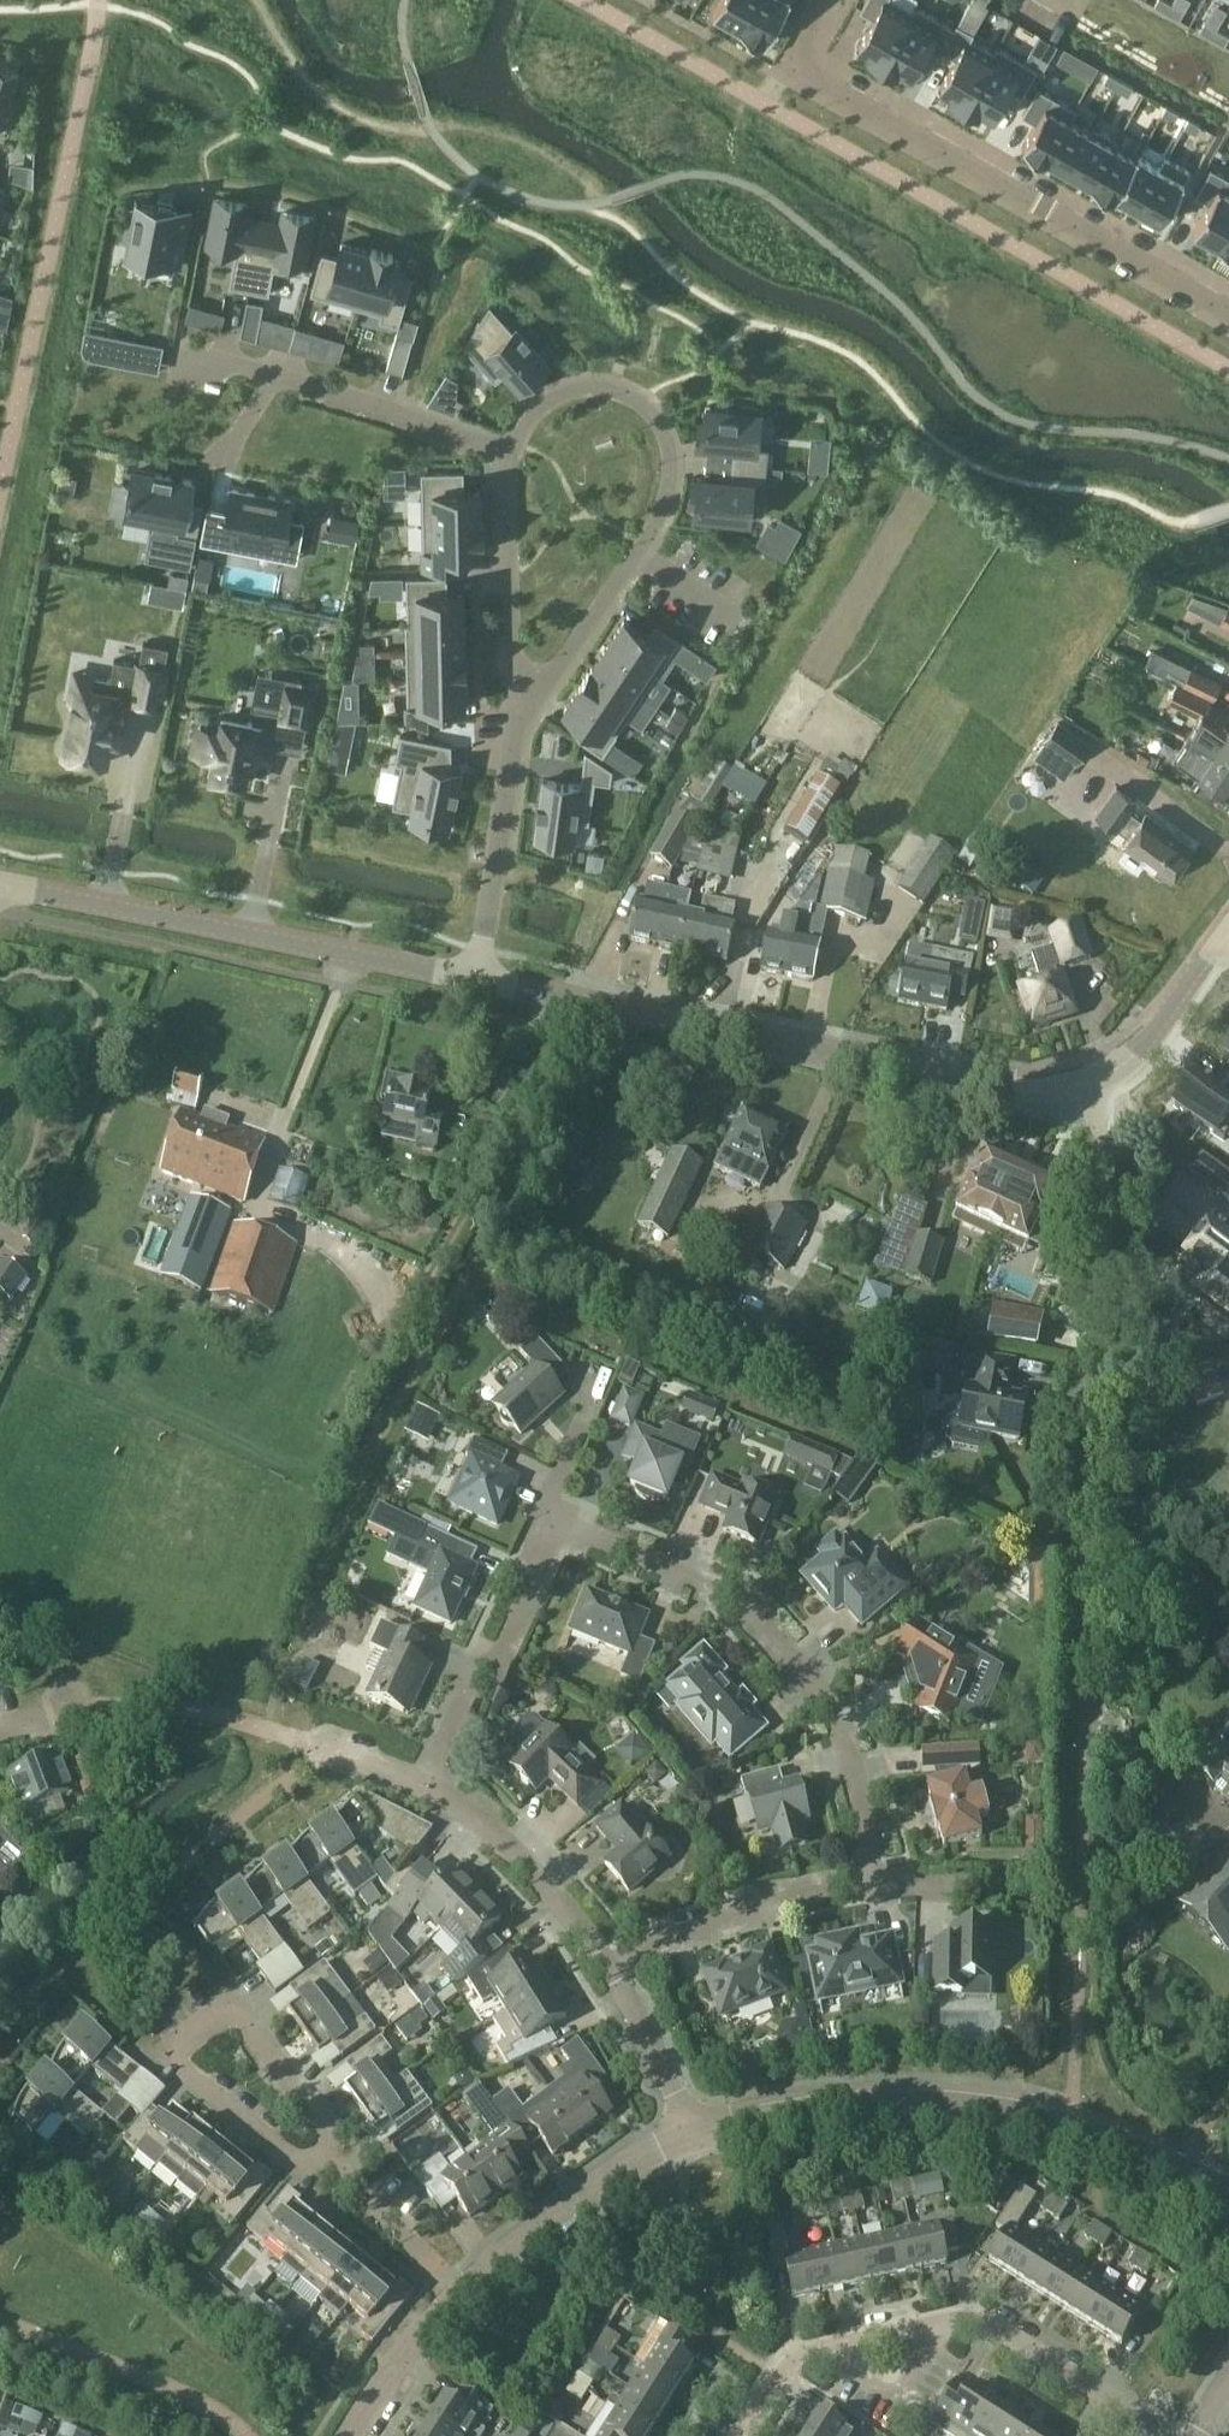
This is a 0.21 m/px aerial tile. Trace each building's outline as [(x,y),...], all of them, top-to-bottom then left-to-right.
[(712,13),(738,28),(754,0),(719,0),(712,13)] [(738,28),(765,43),(780,15),(789,21),(799,2),(795,0),(754,0),(738,28)] [(856,50),(883,64),(908,19),(882,5),(884,0),(866,0),(858,13),(872,21),(856,50)] [(1154,5),(1167,12),(1171,4),(1165,0),(1157,0),(1154,5)] [(1171,4),(1167,12),(1179,19),(1184,11),(1171,4)] [(908,19),(883,64),(909,79),(925,52),(938,59),(954,32),(940,24),(935,34),(908,19)] [(1204,22),(1199,31),(1212,38),(1217,29),(1204,22)] [(954,63),(938,90),(965,105),(990,60),(964,45),(969,35),(956,28),(940,55),(954,63)] [(1212,38),(1224,45),(1228,37),(1228,36),(1217,29),(1212,38)] [(1040,36),(1033,47),(1049,56),(1056,44),(1040,36)] [(6,117),(14,94),(6,92),(16,62),(0,56),(0,115),(6,117)] [(1081,59),(1075,71),(1091,79),(1097,68),(1081,59)] [(990,60),(965,105),(991,120),(1007,93),(1020,101),(1035,73),(1022,65),(1017,75),(990,60)] [(1108,73),(1104,82),(1116,89),(1121,80),(1108,73)] [(1121,80),(1116,89),(1129,96),(1133,87),(1121,80)] [(1039,117),(1022,147),(1046,160),(1069,120),(1045,106),(1055,89),(1042,81),(1026,109),(1039,117)] [(1166,106),(1161,114),(1174,121),(1179,113),(1166,106)] [(1189,119),(1184,127),(1197,134),(1201,126),(1189,119)] [(1069,120),(1046,160),(1069,173),(1092,132),(1069,120)] [(1092,132),(1069,173),(1091,186),(1114,145),(1092,132)] [(1114,145),(1091,186),(1114,198),(1116,194),(1137,158),(1114,145)] [(1137,158),(1116,194),(1139,207),(1162,166),(1139,154),(1137,158)] [(1162,166),(1139,207),(1163,220),(1185,180),(1162,166)] [(1193,232),(1219,247),(1228,230),(1228,193),(1219,187),(1219,186),(1224,177),(1211,169),(1196,196),(1208,204),(1193,232)] [(215,199),(205,248),(235,255),(228,289),(248,293),(254,264),(263,219),(244,215),(246,206),(215,199)] [(135,203),(126,248),(146,252),(150,253),(148,260),(173,264),(179,265),(190,210),(159,203),(158,207),(135,203)] [(254,264),(248,293),(265,297),(272,268),(301,274),(302,269),(312,220),(282,213),(280,223),(263,219),(254,264)] [(1219,247),(1228,252),(1228,230),(1219,247)] [(322,251),(309,297),(326,302),(354,310),(357,300),(371,249),(343,241),(339,255),(322,251)] [(357,300),(354,310),(382,318),(381,323),(398,328),(399,322),(400,318),(412,276),(395,272),(399,260),(392,259),(393,256),(371,249),(357,300)] [(9,312),(12,297),(0,294),(0,310),(9,312)] [(247,301),(240,334),(256,339),(262,304),(247,301)] [(190,304),(185,320),(219,330),(223,314),(190,304)] [(489,306),(463,347),(468,353),(475,360),(492,380),(499,373),(517,394),(549,365),(515,327),(511,331),(503,322),(489,306)] [(6,326),(9,312),(0,310),(0,325),(6,326)] [(399,326),(386,370),(402,375),(412,339),(413,340),(418,322),(401,318),(399,326)] [(82,345),(82,348),(82,351),(83,353),(85,355),(87,357),(89,359),(91,359),(92,359),(133,367),(136,347),(84,337),(85,331),(85,330),(84,337),(83,338),(82,345)] [(700,419),(697,442),(734,446),(732,463),(767,466),(769,448),(756,446),(760,411),(756,411),(756,406),(741,405),(741,409),(706,406),(704,419),(700,419)] [(694,476),(691,499),(696,500),(695,513),(730,517),(729,521),(744,523),(745,519),(749,519),(752,484),(765,485),(767,466),(732,463),(731,480),(694,476)] [(386,468),(382,486),(405,486),(405,468),(386,468)] [(128,497),(124,517),(153,523),(153,526),(151,526),(145,559),(190,568),(196,538),(178,534),(185,503),(189,504),(193,482),(134,471),(130,491),(129,491),(128,497)] [(464,471),(421,472),(422,521),(480,519),(479,492),(464,492),(464,471)] [(207,509),(201,542),(257,553),(260,539),(284,544),(293,501),(231,489),(226,513),(207,509)] [(332,517),(328,540),(353,545),(357,522),(332,517)] [(480,519),(422,521),(423,569),(465,568),(465,552),(481,552),(480,545),(483,545),(482,522),(480,522),(480,519)] [(243,631),(256,558),(214,550),(202,623),(243,631)] [(198,555),(194,577),(208,579),(212,558),(198,555)] [(170,574),(168,586),(169,586),(186,589),(188,578),(170,574)] [(447,576),(406,577),(407,624),(463,623),(462,594),(448,594),(447,576)] [(372,578),(369,593),(380,592),(380,598),(402,597),(401,577),(372,578)] [(172,586),(169,603),(183,605),(186,589),(172,586)] [(1193,597),(1189,606),(1210,618),(1216,605),(1193,597)] [(1219,623),(1228,628),(1228,606),(1219,623)] [(624,620),(609,643),(657,674),(680,640),(655,624),(647,636),(624,620)] [(1183,620),(1177,633),(1185,637),(1191,624),(1183,620)] [(407,624),(405,625),(406,653),(463,651),(463,623),(407,624)] [(74,698),(63,755),(105,763),(110,739),(119,741),(120,737),(117,736),(120,722),(123,723),(124,719),(118,718),(122,697),(132,699),(133,698),(131,697),(135,673),(163,678),(163,673),(165,673),(166,670),(164,669),(168,647),(143,642),(139,664),(114,659),(110,679),(91,676),(87,701),(74,698)] [(373,643),(359,643),(359,653),(371,652),(374,652),(373,643)] [(609,643),(594,665),(642,697),(657,674),(609,643)] [(463,651),(406,653),(407,679),(464,678),(464,676),(465,676),(464,653),(463,653),(463,651)] [(359,653),(357,653),(358,663),(372,663),(371,652),(359,653)] [(703,660),(694,674),(706,682),(714,667),(703,660)] [(1173,661),(1167,674),(1183,683),(1181,687),(1209,701),(1211,703),(1220,685),(1173,661)] [(170,696),(197,697),(199,664),(172,663),(170,696)] [(580,686),(579,687),(627,720),(642,697),(594,665),(593,667),(592,667),(579,685),(580,686)] [(464,678),(407,679),(408,720),(437,720),(437,705),(464,704),(464,678)] [(344,683),(336,722),(354,722),(359,722),(358,682),(344,683)] [(201,725),(195,752),(214,756),(210,778),(243,784),(251,743),(262,745),(264,732),(276,734),(279,721),(308,726),(315,689),(284,683),(278,712),(255,708),(252,723),(222,717),(219,729),(201,725)] [(1177,685),(1168,702),(1200,718),(1209,701),(1181,687),(1177,685)] [(579,687),(561,716),(583,730),(578,738),(603,755),(608,747),(627,720),(579,687)] [(1195,740),(1209,747),(1223,756),(1228,761),(1228,726),(1223,722),(1228,713),(1211,703),(1209,701),(1200,718),(1208,722),(1203,729),(1195,740)] [(676,707),(672,716),(684,724),(688,715),(676,707)] [(1067,710),(1065,715),(1071,718),(1074,713),(1067,710)] [(671,715),(665,725),(678,734),(684,724),(672,716),(671,715)] [(1055,720),(1043,737),(1075,761),(1088,744),(1055,720)] [(336,722),(328,767),(336,768),(328,766),(332,744),(349,748),(354,722),(336,722)] [(395,762),(387,800),(394,801),(393,807),(411,811),(408,824),(447,832),(459,773),(452,771),(451,745),(401,735),(395,762)] [(1181,763),(1193,771),(1228,795),(1228,793),(1228,761),(1223,756),(1209,747),(1195,740),(1188,752),(1181,763)] [(538,815),(535,838),(574,844),(577,822),(589,823),(595,782),(610,784),(612,769),(586,751),(580,786),(543,780),(540,802),(539,804),(538,804),(537,805),(539,805),(538,814),(536,814),(536,815),(538,815)] [(717,764),(694,803),(710,812),(723,789),(733,773),(717,764)] [(841,767),(835,778),(846,784),(852,772),(841,767)] [(733,773),(723,789),(754,806),(766,785),(736,768),(733,773)] [(819,780),(786,833),(809,847),(809,846),(824,822),(841,793),(819,780)] [(1116,787),(1095,816),(1115,831),(1136,801),(1116,787)] [(675,816),(650,860),(670,871),(695,828),(675,816)] [(1145,816),(1124,846),(1152,866),(1152,871),(1160,877),(1166,876),(1171,880),(1192,851),(1145,816)] [(974,835),(965,848),(980,859),(990,846),(974,835)] [(930,839),(902,883),(927,900),(940,881),(942,877),(942,876),(956,856),(930,839)] [(699,858),(697,864),(721,869),(721,867),(725,851),(702,846),(699,858)] [(807,850),(779,889),(802,905),(803,905),(821,876),(828,864),(807,850)] [(725,851),(721,867),(731,870),(735,853),(725,851)] [(1016,882),(1038,894),(1048,876),(1026,864),(1016,882)] [(793,938),(786,976),(812,981),(819,943),(826,912),(866,920),(873,884),(864,882),(825,871),(823,878),(821,876),(803,905),(813,907),(810,920),(797,918),(793,938)] [(637,903),(628,940),(653,946),(662,909),(667,890),(646,885),(642,904),(637,903)] [(662,909),(653,946),(677,952),(686,915),(690,895),(667,890),(662,909)] [(686,915),(677,952),(701,957),(710,920),(714,901),(703,899),(699,918),(686,915)] [(710,920),(701,957),(727,963),(735,926),(730,925),(733,911),(724,909),(725,904),(714,901),(710,920)] [(803,905),(793,916),(797,918),(810,920),(813,907),(803,905)] [(770,924),(761,971),(786,976),(793,938),(797,918),(785,915),(783,927),(770,924)] [(970,919),(969,928),(980,929),(981,920),(970,919)] [(1054,928),(1053,929),(1057,943),(1062,959),(1063,963),(1064,965),(1095,956),(1083,919),(1054,928)] [(1041,982),(1019,988),(1032,1029),(1076,1015),(1062,975),(1057,977),(1054,966),(1063,963),(1062,959),(1057,943),(1031,951),(1041,982)] [(906,962),(898,999),(927,1005),(927,1008),(944,1012),(948,997),(950,988),(964,991),(971,960),(932,952),(909,947),(906,962)] [(197,1113),(205,1080),(180,1074),(172,1107),(197,1113)] [(435,1148),(441,1119),(425,1117),(430,1095),(392,1088),(384,1123),(419,1130),(417,1144),(435,1148)] [(1170,1110),(1224,1151),(1228,1145),(1228,1103),(1220,1114),(1186,1089),(1170,1110)] [(786,1131),(742,1110),(723,1149),(767,1170),(786,1131)] [(230,1120),(204,1111),(201,1119),(181,1112),(161,1171),(243,1202),(264,1142),(227,1129),(230,1120)] [(664,1232),(696,1161),(671,1150),(639,1220),(664,1232)] [(953,1217),(988,1234),(1018,1171),(982,1154),(953,1217)] [(1051,1186),(1018,1171),(988,1234),(1020,1249),(1029,1228),(1054,1239),(1064,1219),(1054,1215),(1058,1206),(1045,1200),(1051,1186)] [(200,1291),(231,1211),(191,1196),(161,1276),(200,1291)] [(785,1268),(806,1224),(766,1205),(745,1250),(785,1268)] [(274,1313),(298,1243),(235,1222),(211,1292),(274,1313)] [(30,1225),(23,1236),(31,1241),(38,1230),(30,1225)] [(1176,1257),(1197,1272),(1185,1289),(1194,1295),(1191,1299),(1222,1319),(1225,1314),(1228,1316),(1228,1248),(1197,1227),(1176,1257)] [(930,1283),(941,1241),(917,1234),(905,1276),(930,1283)] [(0,1268),(0,1294),(11,1302),(27,1279),(4,1263),(0,1268)] [(861,1307),(889,1318),(900,1291),(871,1280),(861,1307)] [(740,1358),(757,1324),(709,1301),(693,1334),(740,1358)] [(994,1304),(989,1334),(1030,1343),(1036,1313),(994,1304)] [(1166,1323),(1158,1333),(1180,1349),(1187,1339),(1166,1323)] [(521,1434),(563,1396),(545,1376),(559,1363),(535,1337),(520,1351),(535,1367),(494,1405),(521,1434)] [(954,1357),(956,1343),(927,1337),(925,1351),(954,1357)] [(926,1375),(955,1380),(959,1358),(930,1353),(926,1375)] [(1008,1396),(1014,1365),(982,1359),(976,1390),(969,1389),(962,1432),(1018,1442),(1026,1399),(1008,1396)] [(627,1363),(619,1381),(633,1386),(640,1368),(627,1363)] [(641,1396),(624,1389),(612,1418),(630,1424),(641,1396)] [(691,1393),(688,1402),(715,1413),(718,1404),(691,1393)] [(417,1406),(410,1422),(432,1433),(440,1417),(424,1409),(417,1406)] [(666,1499),(681,1464),(657,1454),(663,1439),(636,1428),(625,1456),(640,1462),(630,1485),(636,1487),(635,1490),(638,1495),(642,1498),(648,1501),(654,1501),(659,1500),(660,1497),(666,1499)] [(497,1525),(518,1479),(501,1471),(508,1455),(474,1438),(466,1456),(471,1458),(450,1503),(497,1525)] [(804,1443),(798,1458),(828,1470),(833,1472),(843,1476),(853,1463),(856,1461),(836,1452),(805,1440),(804,1443)] [(856,1491),(868,1476),(853,1463),(843,1476),(841,1478),(856,1491)] [(742,1489),(713,1477),(701,1506),(730,1518),(724,1532),(758,1545),(777,1498),(743,1484),(742,1489)] [(476,1569),(455,1559),(462,1544),(377,1505),(367,1525),(393,1538),(385,1556),(409,1566),(427,1574),(429,1579),(415,1608),(450,1624),(476,1569)] [(853,1556),(835,1536),(819,1550),(825,1557),(803,1575),(826,1601),(835,1593),(863,1625),(906,1587),(877,1554),(866,1564),(856,1553),(853,1556)] [(1051,1593),(1051,1556),(1024,1541),(1015,1555),(1030,1563),(1035,1576),(1035,1593),(1051,1593)] [(591,1594),(587,1592),(579,1612),(576,1613),(572,1623),(573,1627),(572,1631),(575,1632),(568,1648),(623,1671),(621,1677),(639,1684),(655,1646),(638,1639),(647,1617),(606,1600),(605,1596),(595,1592),(591,1594)] [(408,1714),(430,1668),(413,1660),(421,1642),(382,1624),(370,1648),(387,1656),(369,1696),(408,1714)] [(956,1652),(916,1627),(900,1654),(913,1662),(916,1672),(907,1676),(912,1691),(922,1688),(925,1699),(920,1713),(949,1724),(957,1705),(975,1712),(983,1692),(965,1685),(966,1681),(968,1682),(968,1680),(967,1679),(973,1662),(957,1653),(958,1651),(957,1650),(956,1652)] [(731,1758),(765,1728),(720,1675),(720,1667),(707,1652),(699,1651),(689,1660),(688,1669),(667,1687),(681,1703),(678,1706),(712,1746),(716,1742),(731,1758)] [(1222,1717),(1184,1757),(1228,1800),(1228,1723),(1222,1717)] [(597,1785),(568,1757),(573,1753),(545,1726),(535,1718),(526,1718),(517,1728),(518,1736),(527,1745),(509,1764),(522,1776),(521,1779),(528,1786),(531,1784),(537,1790),(549,1778),(577,1806),(597,1785)] [(667,1763),(679,1752),(669,1740),(657,1751),(667,1763)] [(1028,1765),(1041,1764),(1040,1746),(1027,1746),(1028,1765)] [(965,1776),(960,1777),(957,1768),(979,1767),(978,1748),(932,1749),(933,1769),(937,1783),(927,1786),(932,1804),(929,1805),(936,1830),(939,1829),(944,1848),(982,1837),(977,1819),(989,1816),(982,1790),(970,1794),(965,1776)] [(20,1813),(78,1791),(63,1753),(6,1774),(20,1813)] [(87,1758),(73,1763),(74,1764),(85,1794),(86,1793),(99,1788),(87,1759),(87,1758)] [(654,1783),(664,1774),(656,1764),(645,1772),(654,1783)] [(780,1786),(776,1783),(772,1771),(741,1780),(746,1797),(749,1796),(759,1832),(773,1828),(779,1851),(805,1844),(799,1821),(808,1818),(798,1781),(780,1786)] [(376,1830),(411,1857),(434,1830),(370,1797),(360,1804),(357,1799),(349,1806),(345,1810),(337,1821),(355,1845),(376,1830)] [(644,1831),(622,1805),(597,1827),(615,1848),(614,1857),(605,1864),(629,1892),(669,1858),(645,1830),(644,1831)] [(297,1847),(291,1855),(308,1880),(330,1864),(355,1898),(359,1895),(371,1886),(379,1880),(337,1821),(313,1837),(311,1833),(303,1840),(300,1843),(297,1847)] [(0,1840),(0,1873),(1,1874),(20,1856),(4,1837),(0,1840)] [(1228,1942),(1228,1841),(1175,1898),(1226,1945),(1228,1942)] [(251,1880),(242,1892),(261,1915),(283,1898),(309,1932),(332,1915),(308,1880),(291,1855),(268,1873),(265,1868),(259,1872),(256,1875),(251,1880)] [(406,1864),(386,1889),(397,1898),(410,1883),(418,1873),(406,1864)] [(397,1898),(367,1936),(381,1954),(392,1940),(412,1913),(424,1925),(430,1920),(441,1931),(477,1896),(474,1893),(474,1889),(467,1881),(463,1881),(454,1872),(441,1884),(427,1897),(410,1883),(397,1898)] [(371,1886),(359,1895),(369,1908),(381,1899),(371,1886)] [(294,1961),(242,1892),(221,1907),(219,1904),(220,1903),(218,1902),(213,1906),(209,1910),(205,1915),(201,1920),(198,1926),(195,1931),(196,1932),(197,1929),(213,1950),(237,1932),(261,1965),(257,1969),(266,1982),(294,1961)] [(477,1896),(441,1931),(463,1954),(443,1969),(454,1984),(503,1949),(487,1933),(500,1920),(477,1896)] [(990,1980),(991,1927),(954,1926),(953,1943),(935,1943),(934,1992),(963,1993),(963,1980),(990,1980)] [(847,1942),(846,1936),(818,1942),(820,1951),(809,1954),(819,2001),(901,1984),(891,1937),(859,1943),(858,1939),(847,1942)] [(929,1973),(929,1945),(914,1946),(915,1973),(929,1973)] [(785,1991),(769,1949),(751,1955),(752,1958),(725,1969),(724,1966),(706,1973),(722,2015),(785,1991)] [(499,2000),(507,2012),(507,2013),(548,1987),(545,1982),(547,1978),(542,1970),(537,1970),(530,1959),(518,1966),(509,1951),(469,1980),(483,2004),(492,1998),(495,2002),(499,2000)] [(372,1974),(386,1963),(378,1953),(364,1964),(372,1974)] [(300,1968),(294,1961),(266,1982),(276,1993),(303,1973),(300,1968)] [(304,2032),(338,2006),(323,1986),(336,1977),(325,1963),(290,1989),(299,2002),(287,2011),(304,2032)] [(387,1993),(400,1983),(391,1971),(377,1981),(387,1993)] [(507,2012),(494,2020),(507,2042),(497,2048),(509,2067),(557,2044),(548,2029),(566,2017),(548,1987),(507,2013),(507,2012)] [(430,2020),(445,2012),(437,1995),(421,2003),(430,2020)] [(338,2006),(304,2032),(320,2054),(331,2045),(341,2058),(376,2031),(366,2017),(353,2026),(338,2006)] [(417,2032),(425,2019),(414,2012),(406,2024),(417,2032)] [(484,2051),(503,2039),(491,2019),(472,2031),(484,2051)] [(801,2026),(799,2021),(784,2025),(778,2036),(783,2054),(813,2046),(809,2024),(801,2026)] [(131,2109),(153,2082),(87,2027),(69,2048),(66,2045),(66,2044),(65,2044),(61,2049),(58,2054),(55,2060),(53,2066),(51,2072),(50,2072),(49,2073),(105,2118),(106,2117),(73,2091),(91,2069),(122,2095),(119,2099),(131,2109)] [(360,2109),(395,2083),(380,2063),(392,2053),(382,2039),(346,2066),(356,2078),(344,2087),(360,2109)] [(549,2090),(582,2135),(611,2113),(588,2081),(601,2071),(578,2040),(562,2053),(570,2064),(559,2073),(564,2079),(549,2090)] [(473,2082),(464,2069),(452,2078),(462,2091),(473,2082)] [(87,2140),(105,2118),(49,2073),(33,2093),(29,2090),(30,2089),(29,2088),(25,2093),(21,2099),(18,2104),(16,2110),(14,2116),(13,2123),(14,2123),(15,2120),(46,2145),(65,2122),(87,2140)] [(395,2083),(360,2109),(376,2130),(388,2121),(398,2134),(433,2108),(407,2073),(395,2083)] [(143,2118),(152,2108),(165,2091),(153,2082),(131,2109),(143,2118)] [(522,2142),(493,2102),(480,2086),(463,2098),(487,2130),(474,2140),(481,2150),(469,2159),(498,2198),(523,2179),(504,2154),(522,2142)] [(582,2135),(549,2090),(523,2109),(509,2090),(493,2102),(522,2142),(527,2149),(541,2139),(553,2156),(582,2135)] [(158,2168),(194,2123),(173,2106),(164,2118),(152,2108),(143,2118),(123,2142),(137,2153),(137,2154),(156,2170),(158,2168)] [(178,2184),(214,2140),(194,2123),(158,2168),(178,2184)] [(198,2200),(206,2190),(234,2156),(214,2140),(178,2184),(198,2200)] [(234,2156),(206,2190),(226,2206),(217,2217),(231,2228),(273,2177),(259,2165),(254,2172),(234,2156)] [(498,2198),(469,2159),(451,2172),(440,2157),(415,2175),(441,2210),(456,2199),(470,2218),(498,2198)] [(83,2164),(74,2175),(88,2185),(97,2174),(94,2172),(81,2162),(83,2164)] [(104,2199),(118,2183),(101,2169),(88,2185),(104,2199)] [(901,2183),(904,2200),(915,2197),(911,2181),(901,2183)] [(395,2207),(410,2194),(401,2183),(386,2196),(395,2207)] [(894,2202),(904,2200),(901,2183),(891,2186),(894,2202)] [(1011,2275),(1033,2239),(1016,2228),(1036,2197),(1021,2188),(997,2226),(1006,2233),(989,2261),(1011,2275)] [(288,2256),(316,2223),(296,2207),(302,2200),(288,2189),(267,2214),(262,2209),(247,2228),(265,2243),(267,2239),(288,2256)] [(849,2194),(853,2211),(864,2209),(860,2192),(849,2194)] [(841,2214),(853,2211),(849,2194),(837,2197),(841,2214)] [(1050,2213),(1058,2200),(1049,2194),(1041,2208),(1050,2213)] [(1058,2200),(1050,2213),(1059,2220),(1068,2206),(1058,2200)] [(145,2224),(153,2214),(142,2204),(135,2213),(145,2224)] [(800,2207),(803,2222),(814,2220),(811,2204),(800,2207)] [(803,2222),(800,2207),(800,2206),(788,2209),(791,2225),(803,2222)] [(819,2293),(810,2251),(788,2256),(778,2212),(761,2215),(773,2269),(786,2266),(793,2298),(819,2293)] [(158,2233),(165,2223),(154,2214),(146,2223),(158,2233)] [(911,2229),(920,2270),(947,2264),(944,2252),(959,2249),(953,2222),(938,2225),(937,2223),(911,2229)] [(1093,2242),(1102,2228),(1094,2222),(1085,2236),(1093,2242)] [(301,2281),(336,2239),(316,2223),(288,2256),(281,2265),(301,2281)] [(1102,2228),(1093,2242),(1103,2248),(1112,2234),(1102,2228)] [(895,2276),(920,2270),(911,2229),(886,2234),(895,2276)] [(870,2281),(895,2276),(886,2234),(860,2240),(870,2281)] [(321,2298),(356,2256),(336,2239),(301,2281),(321,2298)] [(1034,2289),(1056,2253),(1033,2239),(1011,2275),(1034,2289)] [(845,2287),(870,2281),(860,2240),(836,2245),(845,2287)] [(819,2293),(845,2287),(836,2245),(810,2251),(819,2293)] [(1137,2271),(1146,2255),(1138,2250),(1129,2265),(1137,2271)] [(1054,2302),(1077,2267),(1056,2253),(1034,2289),(1054,2302)] [(1146,2255),(1137,2271),(1146,2277),(1156,2261),(1146,2255)] [(338,2317),(348,2306),(376,2272),(356,2256),(321,2298),(318,2301),(338,2317)] [(1077,2317),(1100,2281),(1077,2267),(1054,2302),(1077,2317)] [(376,2272),(348,2306),(367,2322),(359,2333),(373,2344),(381,2334),(391,2322),(400,2310),(415,2294),(401,2282),(395,2289),(376,2272)] [(1099,2331),(1122,2295),(1100,2281),(1077,2317),(1099,2331)] [(1122,2295),(1099,2331),(1122,2345),(1144,2309),(1122,2295)] [(258,2317),(266,2307),(254,2298),(246,2308),(258,2317)] [(286,2341),(294,2331),(283,2321),(274,2331),(286,2341)] [(634,2360),(678,2388),(693,2366),(683,2360),(694,2343),(659,2321),(634,2360)] [(600,2339),(614,2347),(619,2339),(606,2330),(600,2339)] [(608,2356),(614,2347),(600,2339),(595,2348),(608,2356)] [(300,2346),(293,2354),(302,2360),(308,2352),(300,2346)] [(664,2410),(678,2388),(634,2360),(634,2361),(642,2366),(629,2387),(664,2410)] [(572,2382),(587,2392),(592,2383),(577,2374),(572,2382)] [(582,2400),(587,2392),(572,2382),(567,2391),(582,2400)] [(651,2432),(664,2410),(629,2387),(620,2402),(612,2396),(607,2404),(651,2432)] [(993,2403),(969,2388),(964,2397),(954,2391),(931,2426),(947,2435),(972,2435),(993,2403)] [(455,2435),(482,2435),(485,2431),(481,2428),(492,2410),(474,2399),(466,2411),(445,2397),(430,2420),(455,2435)] [(1014,2417),(993,2403),(972,2435),(1002,2435),(1014,2417)] [(651,2432),(607,2404),(596,2421),(600,2424),(592,2435),(648,2435),(651,2432)] [(24,2424),(29,2412),(14,2407),(10,2418),(24,2424)] [(29,2412),(24,2424),(38,2430),(42,2418),(29,2412)] [(805,2435),(855,2435),(819,2413),(805,2435)] [(1036,2430),(1014,2417),(1002,2435),(1033,2435),(1036,2430)] [(430,2420),(420,2435),(455,2435),(430,2420)] [(77,2432),(62,2426),(58,2435),(75,2435),(77,2432)]
